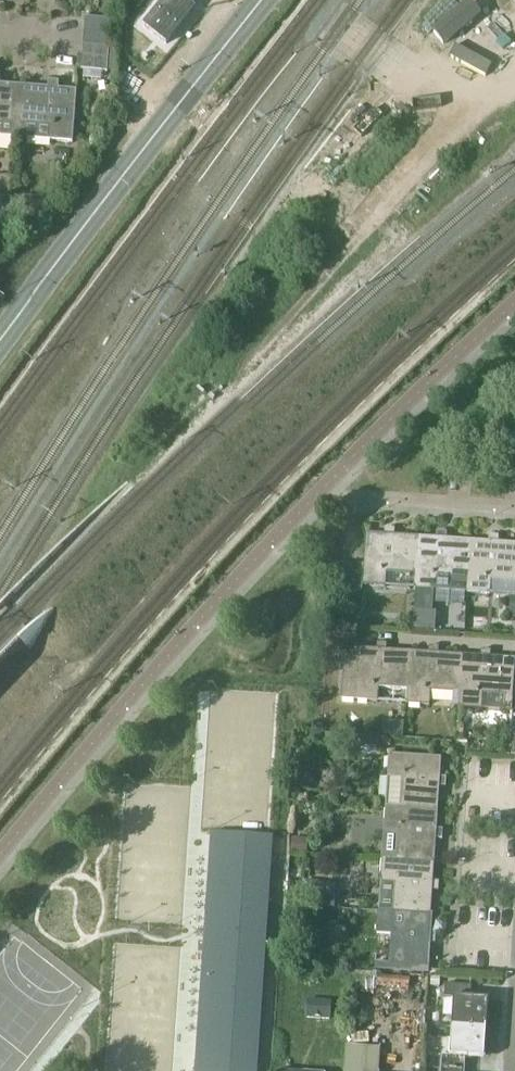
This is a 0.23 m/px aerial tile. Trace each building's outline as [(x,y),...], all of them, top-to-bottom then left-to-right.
[(143,25),(167,44),(189,16),(196,8),(186,0),(163,0),(143,25)] [(469,4),(435,32),(444,43),(478,15),(469,4)] [(111,18),(85,17),(84,30),(110,32),(111,18)] [(109,45),(110,32),(84,30),(83,44),(109,45)] [(108,58),(109,45),(83,44),(82,56),(108,58)] [(107,71),(108,58),(82,56),(81,69),(107,71)] [(21,138),(25,86),(1,84),(2,77),(0,77),(0,136),(21,138)] [(72,142),(76,90),(60,89),(60,82),(50,81),(49,88),(25,86),(21,138),(72,142)] [(26,198),(25,210),(37,211),(38,199),(26,198)] [(0,201),(0,213),(10,211),(7,199),(0,201)] [(363,584),(386,586),(387,573),(415,575),(414,588),(415,588),(418,537),(394,535),(395,529),(385,528),(384,534),(366,533),(364,565),(339,563),(337,589),(362,591),(363,584)] [(418,537),(415,588),(438,590),(438,576),(460,578),(459,591),(467,592),(470,540),(446,539),(446,533),(436,532),(436,538),(418,537)] [(470,540),(467,592),(490,593),(490,580),(514,581),(514,543),(497,542),(498,536),(489,536),(488,542),(470,540)] [(435,630),(436,612),(414,611),(413,629),(435,630)] [(407,704),(410,652),(387,651),(387,643),(378,642),(377,650),(359,649),(358,658),(345,657),(342,699),(377,702),(378,688),(407,690),(406,704),(407,704)] [(429,654),(410,652),(407,704),(430,705),(431,691),(454,693),(453,707),(458,707),(462,656),(439,654),(439,647),(429,646),(429,654)] [(458,707),(482,709),(483,695),(505,696),(504,711),(512,711),(514,681),(514,665),(514,659),(491,658),(492,650),(481,650),(481,657),(462,656),(458,707)] [(359,746),(381,747),(381,736),(360,735),(359,746)] [(390,755),(386,806),(438,810),(439,787),(446,788),(446,778),(440,777),(441,759),(390,755)] [(386,806),(382,859),(434,862),(436,839),(442,840),(443,830),(436,829),(438,810),(386,806)] [(272,837),(212,833),(196,1070),(257,1070),(272,837)] [(292,853),(305,853),(306,840),(293,840),(292,853)] [(382,859),(381,883),(394,884),(392,911),(431,914),(432,891),(439,892),(439,882),(433,881),(434,862),(382,859)] [(312,897),(312,907),(333,908),(335,886),(306,884),(305,897),(312,897)] [(379,910),(377,936),(390,937),(388,966),(428,969),(429,943),(435,944),(436,934),(430,933),(431,914),(392,911),(379,910)] [(378,976),(377,987),(410,989),(410,978),(378,976)] [(430,986),(439,987),(440,977),(431,976),(430,986)] [(446,985),(445,998),(453,999),(451,1029),(486,1031),(488,1001),(471,999),(472,986),(446,985)] [(329,1019),(331,1002),(308,1001),(307,1017),(329,1019)] [(451,1029),(449,1056),(441,1056),(440,1070),(463,1070),(466,1070),(467,1058),(484,1059),(486,1031),(451,1029)] [(380,1048),(345,1046),(343,1070),(378,1070),(380,1048)]
